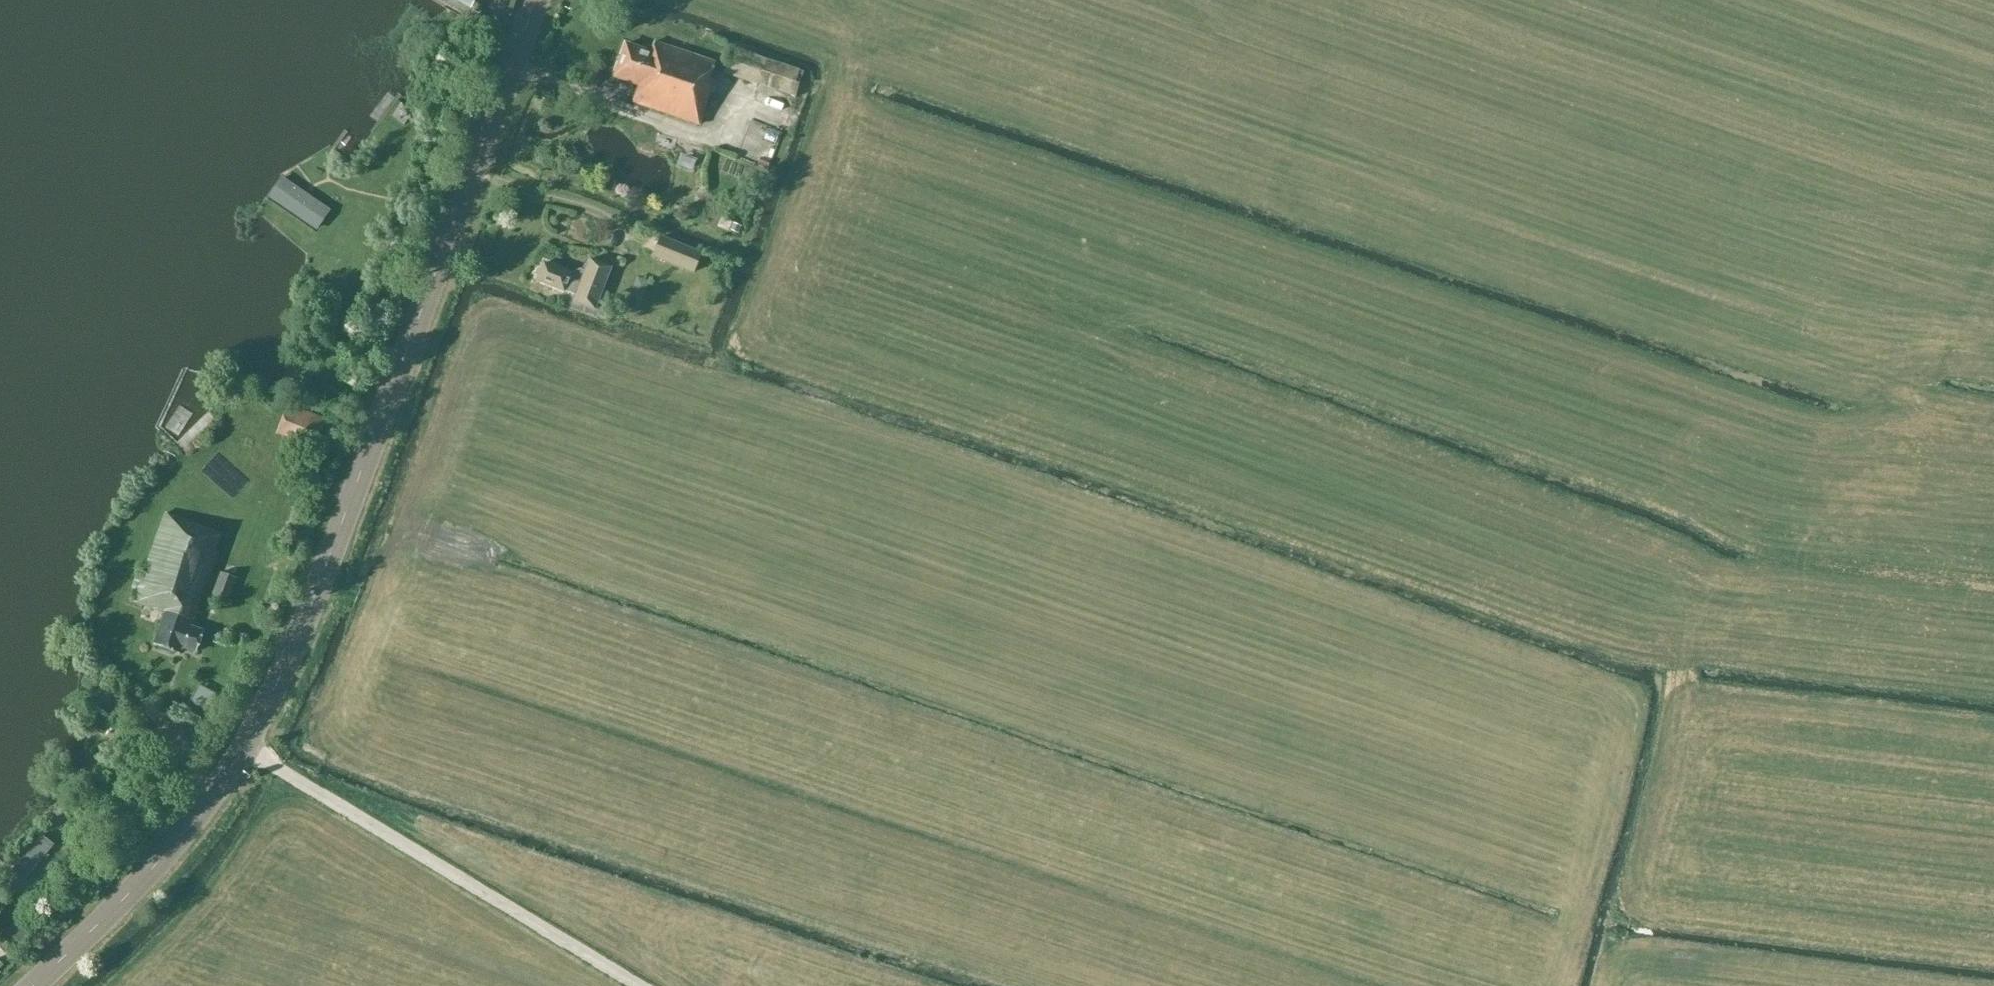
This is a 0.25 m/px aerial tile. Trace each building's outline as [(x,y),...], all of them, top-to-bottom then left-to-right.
[(472,9),(477,0),(455,0),(472,9)] [(651,51),(625,42),(613,77),(638,85),(633,101),(698,124),(713,80),(708,79),(714,62),(654,42),(651,51)] [(803,72),(731,47),(723,72),(794,97),(803,72)] [(745,148),(766,156),(780,124),(758,116),(745,148)] [(330,211),(281,177),(266,198),(315,232),(330,211)] [(651,257),(694,273),(702,251),(660,235),(651,257)] [(570,272),(543,262),(537,280),(564,290),(575,294),(573,300),(594,308),(610,267),(589,259),(584,271),(580,269),(570,273),(570,272)] [(649,282),(638,278),(631,297),(641,301),(649,282)] [(326,419),(286,405),(275,434),(315,449),(326,419)] [(221,533),(201,525),(166,513),(134,602),(165,614),(154,645),(179,654),(181,647),(196,653),(204,631),(191,627),(218,550),(215,549),(220,535),(221,533)] [(212,594),(227,600),(236,578),(221,572),(212,594)] [(11,862),(24,873),(53,843),(40,831),(11,862)]
